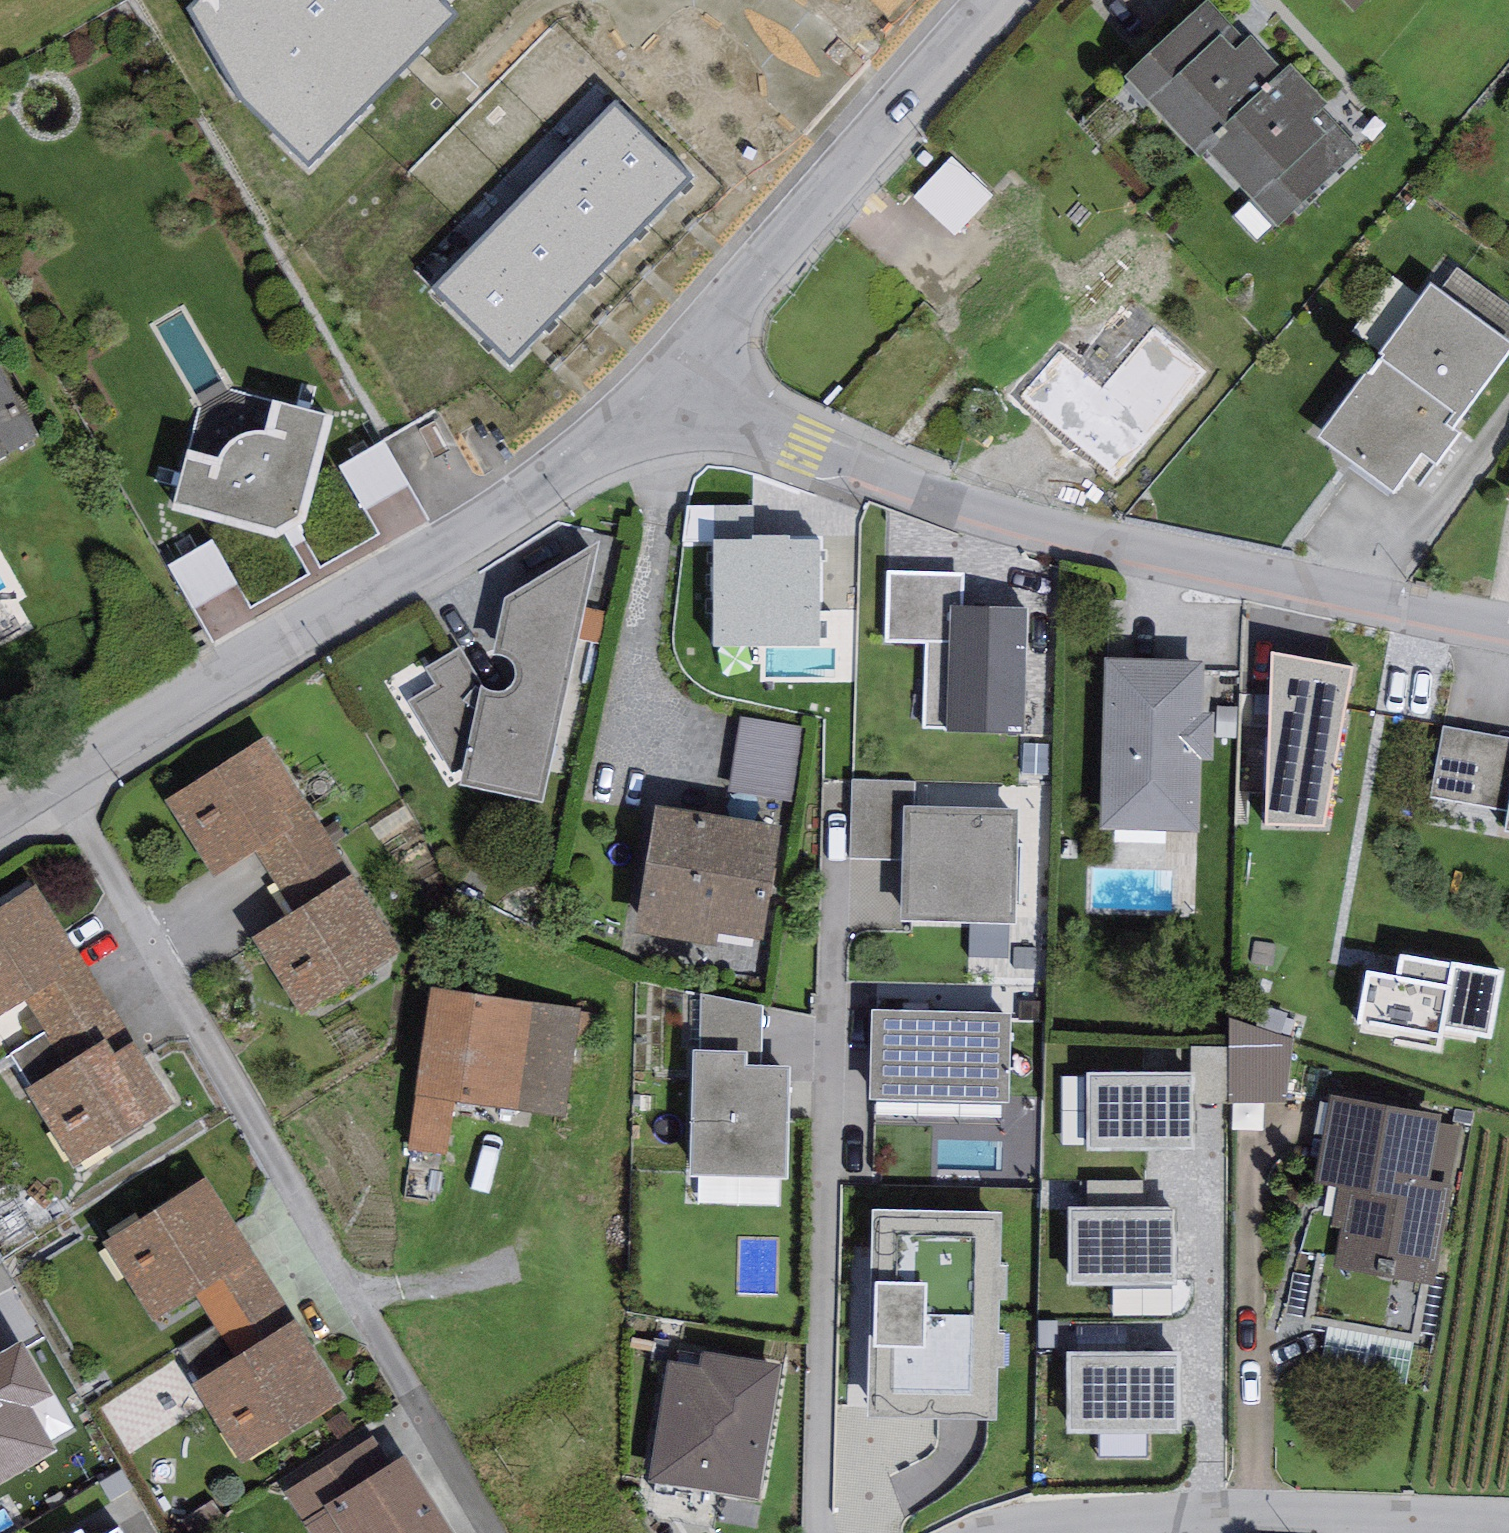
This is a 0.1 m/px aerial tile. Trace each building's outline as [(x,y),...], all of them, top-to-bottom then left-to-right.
[(185,9),(244,101),(309,170),(455,20),(441,5),(446,0),(195,0),(185,9)] [(1357,14),(1372,0),(1344,0),(1357,14)] [(1208,1),(1125,82),(1198,165),(1206,155),(1279,232),(1361,153),(1322,109),(1327,106),(1290,67),(1284,72),(1250,36),(1245,40),(1208,1)] [(617,103),(435,289),(511,363),(693,177),(617,103)] [(993,199),(951,158),(913,196),(955,237),(993,199)] [(1429,289),(1379,358),(1383,361),(1370,379),(1366,376),(1319,442),(1394,496),(1421,458),(1437,469),(1459,438),(1452,433),(1508,354),(1508,346),(1429,289)] [(1205,374),(1154,328),(1103,386),(1062,349),(1020,395),(1112,477),(1205,374)] [(39,439),(0,373),(0,462),(39,439)] [(171,518),(275,543),(305,526),(333,423),(273,407),(266,434),(251,436),(237,441),(226,450),(218,461),(187,453),(171,518)] [(411,487),(384,443),(340,469),(367,513),(411,487)] [(239,585),(213,541),(169,567),(196,611),(239,585)] [(463,770),(459,788),(542,805),(597,545),(502,601),(491,659),(501,660),(509,664),(513,672),(514,679),(512,687),(507,692),(498,695),(489,695),(480,689),(458,652),(425,671),(435,688),(408,704),(451,776),(463,770)] [(927,644),(950,645),(951,612),(962,612),(963,575),(889,574),(887,644),(927,644)] [(962,612),(951,612),(950,645),(948,730),(948,736),(1022,738),(1025,614),(962,612)] [(948,730),(950,645),(927,644),(925,730),(948,730)] [(1354,672),(1272,658),(1267,827),(1325,830),(1354,672)] [(1100,832),(1199,835),(1201,763),(1212,764),(1213,717),(1202,716),(1204,664),(1105,661),(1100,832)] [(740,716),(727,796),(793,806),(805,726),(740,716)] [(1444,728),(1432,798),(1508,812),(1508,811),(1508,739),(1444,728)] [(267,741),(165,805),(214,882),(257,855),(315,819),(267,741)] [(852,859),(900,859),(901,782),(853,781),(852,859)] [(763,943),(781,831),(655,811),(635,938),(716,950),(718,936),(763,943)] [(1022,814),(906,811),(903,926),(1019,928),(1022,814)] [(353,878),(315,819),(257,855),(295,915),(353,878)] [(295,915),(254,941),(303,1018),(400,955),(353,878),(295,915)] [(0,911),(0,1021),(29,1003),(85,967),(36,889),(0,911)] [(1496,1043),(1508,996),(1508,966),(1376,929),(1351,1023),(1447,1049),(1452,1031),(1496,1043)] [(126,1030),(85,967),(29,1003),(71,1067),(126,1030)] [(579,1009),(430,993),(416,1100),(452,1104),(568,1118),(579,1009)] [(702,996),(700,1055),(749,1055),(748,1071),(763,1071),(764,1008),(702,996)] [(1014,1015),(873,1013),(871,1103),(1012,1106),(1014,1015)] [(1230,1049),(1230,1105),(1287,1103),(1293,1040),(1231,1021),(1230,1049)] [(71,1067),(26,1094),(74,1171),(175,1108),(126,1030),(71,1067)] [(1194,1048),(1194,1078),(1196,1078),(1196,1104),(1230,1105),(1230,1049),(1194,1048)] [(700,1055),(693,1055),(691,1179),(789,1181),(790,1072),(763,1071),(748,1071),(749,1055),(700,1055)] [(1194,1078),(1087,1077),(1087,1154),(1196,1155),(1196,1104),(1196,1078),(1194,1078)] [(1444,1117),(1329,1098),(1314,1185),(1338,1189),(1331,1232),(1338,1233),(1331,1275),(1437,1293),(1464,1127),(1443,1123),(1444,1117)] [(446,1155),(452,1104),(416,1100),(410,1151),(446,1155)] [(206,1184),(106,1246),(155,1324),(199,1298),(254,1262),(206,1184)] [(1002,1210),(872,1209),(866,1418),(998,1420),(1002,1210)] [(1176,1213),(1070,1213),(1069,1289),(1176,1290),(1176,1213)] [(296,1325),(254,1262),(199,1298),(240,1361),(296,1325)] [(240,1361),(195,1388),(243,1466),(344,1403),(296,1325),(240,1361)] [(32,1413),(53,1400),(21,1347),(0,1359),(0,1490),(57,1456),(32,1413)] [(1181,1356),(1067,1356),(1067,1437),(1181,1437),(1181,1356)] [(780,1369),(702,1357),(700,1372),(670,1367),(652,1485),(759,1501),(780,1369)] [(285,1493),(304,1523),(377,1475),(358,1445),(285,1493)] [(304,1523),(311,1532),(451,1532),(404,1459),(377,1475),(304,1523)]
